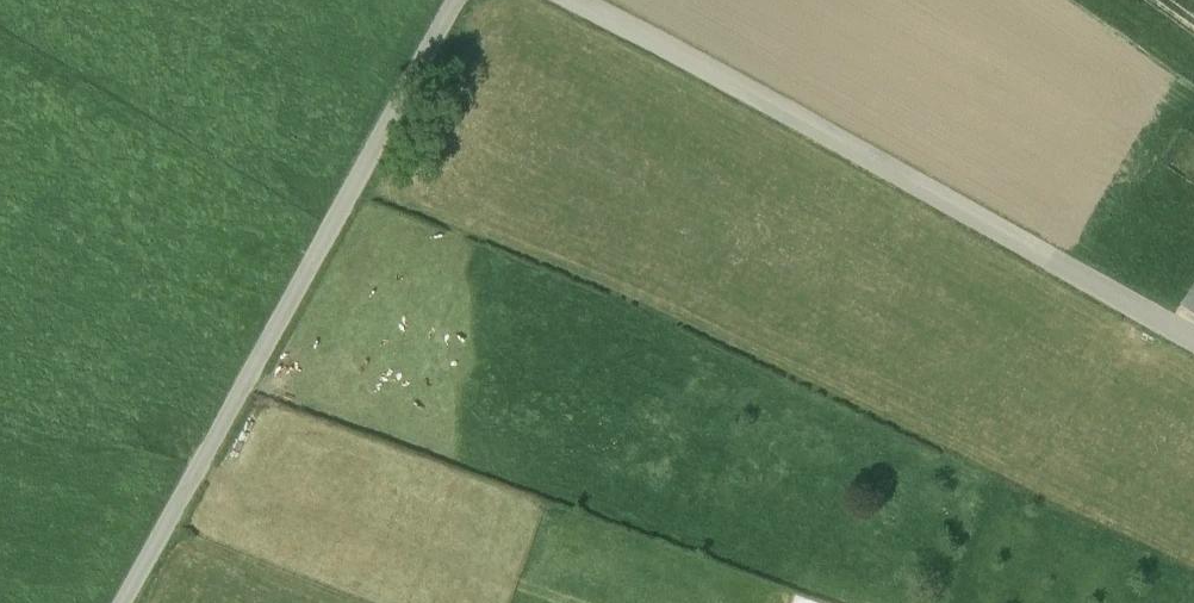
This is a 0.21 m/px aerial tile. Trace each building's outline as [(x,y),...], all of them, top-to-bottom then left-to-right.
[(1182,304),(1193,312),(1193,287),(1182,304)]
